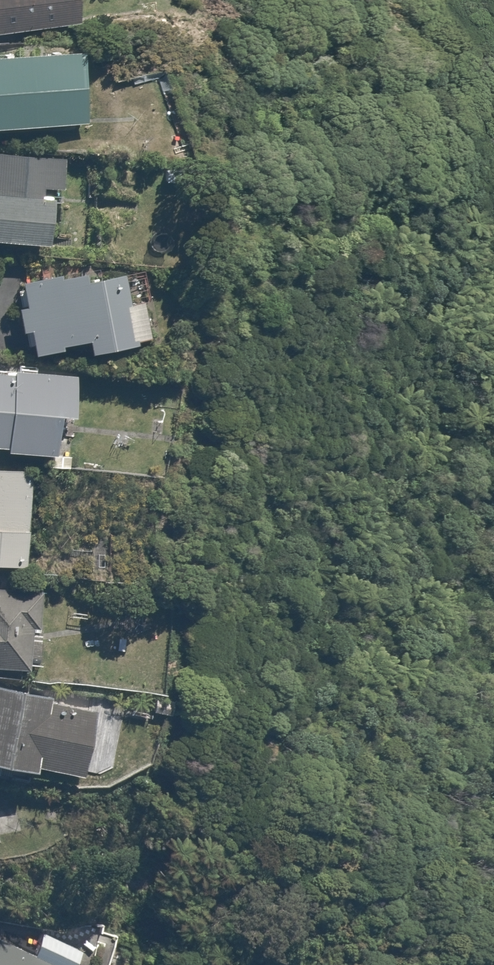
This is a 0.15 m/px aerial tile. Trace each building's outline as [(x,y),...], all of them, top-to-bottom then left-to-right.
[(107,27),(104,0),(0,0),(0,40),(107,27)] [(5,136),(127,134),(125,62),(0,64),(0,128),(4,128),(5,136)] [(0,158),(0,245),(77,254),(83,203),(101,205),(105,171),(0,158)] [(173,280),(56,296),(58,314),(52,315),(56,343),(65,341),(69,365),(138,356),(140,366),(201,358),(194,310),(178,312),(173,280)] [(0,375),(0,456),(93,465),(101,385),(0,375)] [(0,474),(0,573),(58,578),(67,480),(0,474)] [(0,591),(0,675),(59,681),(68,598),(0,591)] [(0,689),(0,724),(9,726),(0,769),(78,785),(80,775),(132,785),(145,718),(0,689)] [(0,807),(0,867),(13,810),(0,807)] [(2,941),(0,946),(0,964),(53,964),(2,941)]
